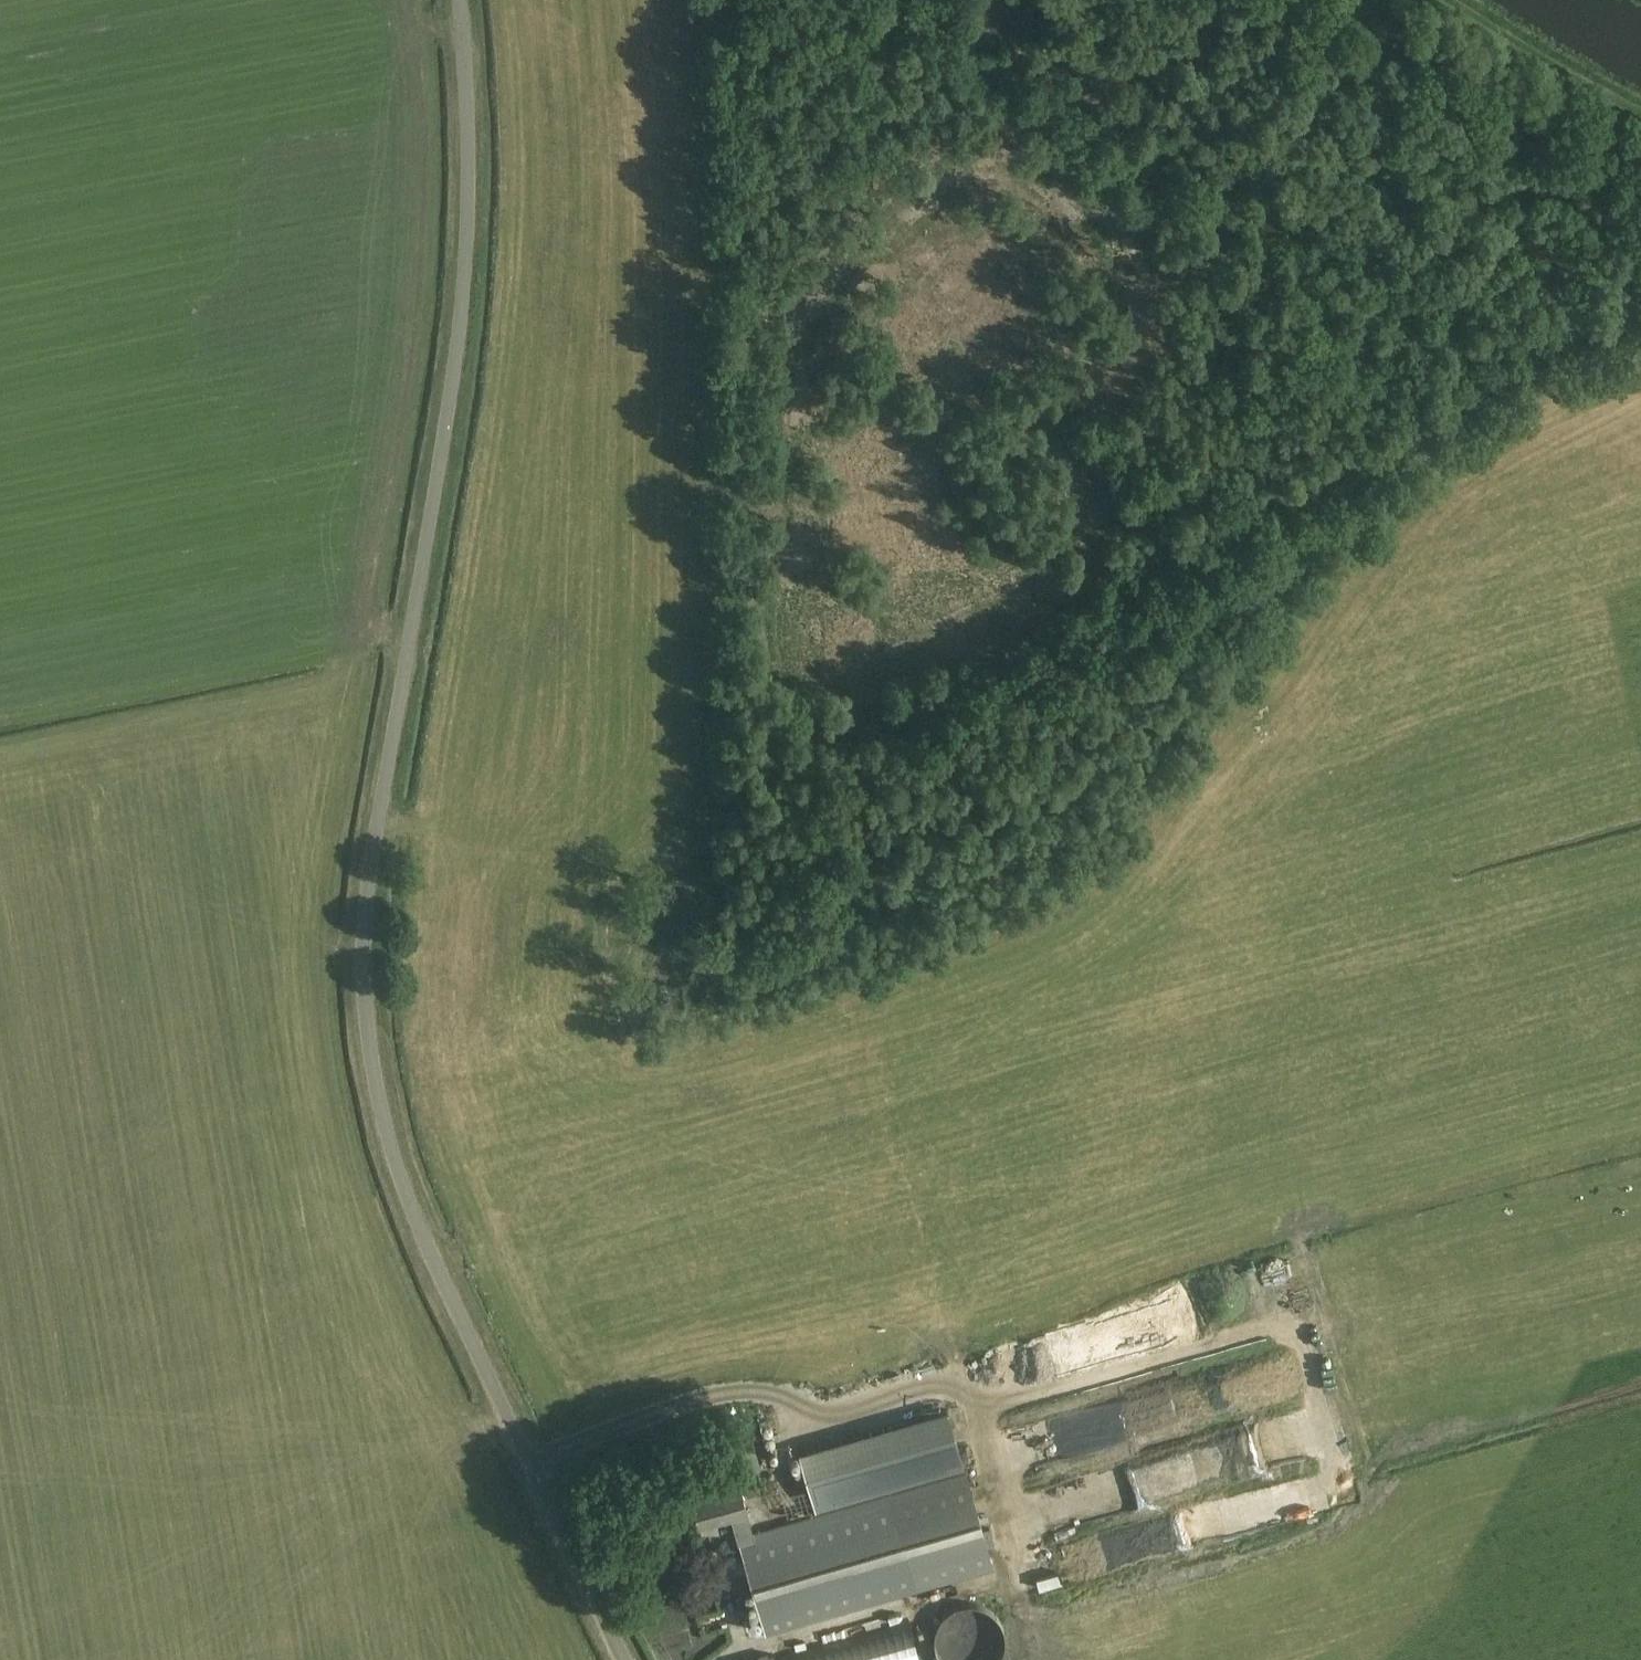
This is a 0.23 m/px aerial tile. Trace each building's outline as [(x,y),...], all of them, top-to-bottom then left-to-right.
[(928,1484),(753,1533),(748,1513),(739,1481),(691,1495),(701,1527),(732,1518),(738,1539),(739,1538),(767,1635),(938,1587),(996,1569),(967,1472),(928,1484)] [(777,1495),(767,1498),(774,1525),(816,1513),(805,1476),(774,1485),(777,1495)] [(1221,1508),(1193,1510),(1196,1542),(1223,1540),(1221,1508)] [(697,1613),(726,1606),(723,1593),(694,1600),(697,1613)] [(782,1659),(845,1659),(840,1641),(780,1655),(782,1659)]
